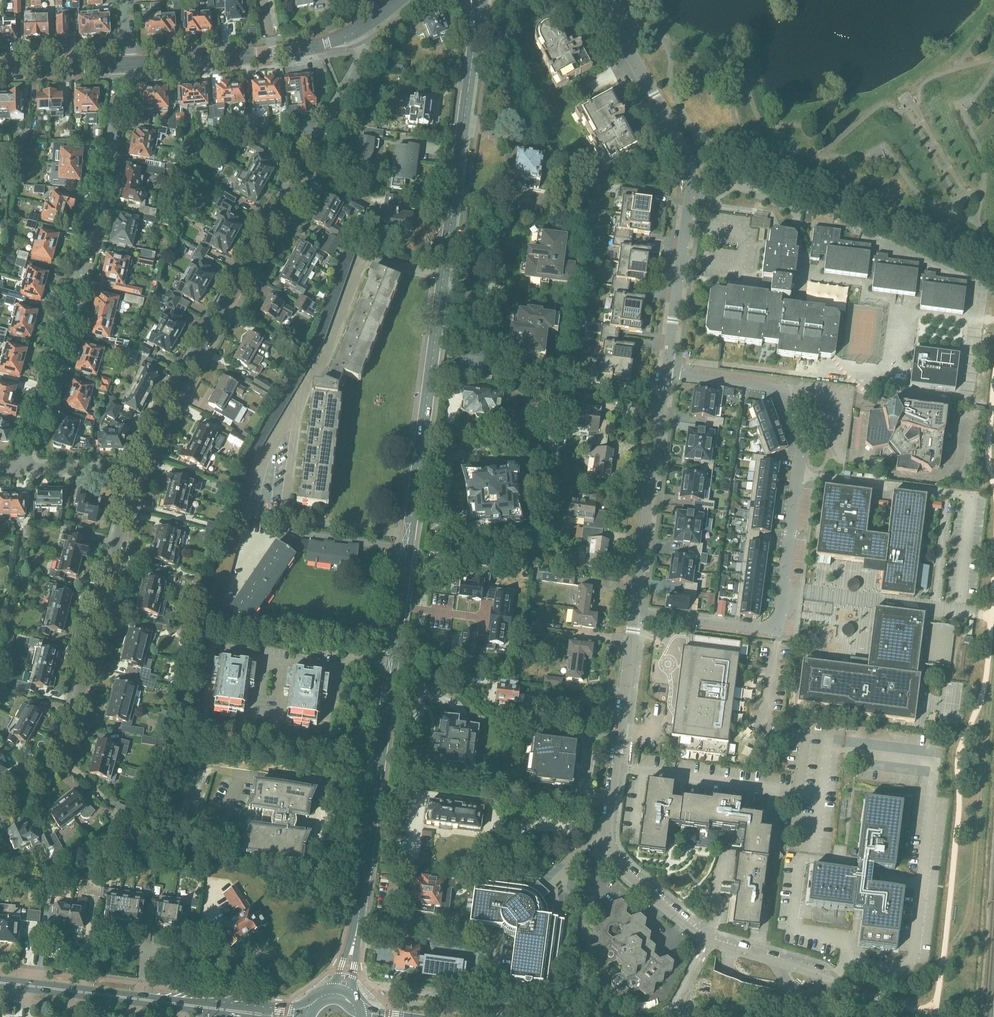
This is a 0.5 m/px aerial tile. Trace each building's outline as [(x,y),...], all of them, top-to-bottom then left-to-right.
[(43,12),(43,6),(42,0),(36,0),(36,6),(36,12),(36,39),(41,38),(43,40),(47,40),(48,38),(49,38),(48,12),(43,12)] [(217,6),(225,6),(225,12),(228,12),(229,21),(241,20),(240,15),(244,15),(242,0),(216,0),(217,6)] [(184,28),(186,28),(187,33),(190,33),(191,34),(195,34),(196,33),(199,33),(199,32),(198,12),(198,11),(197,11),(197,9),(191,9),(191,5),(181,5),(182,18),(183,18),(184,21),(183,21),(184,28)] [(62,11),(62,6),(56,6),(56,11),(57,37),(69,37),(68,11),(62,11)] [(161,16),(160,9),(151,10),(151,14),(151,16),(145,16),(145,20),(146,31),(148,31),(148,35),(154,35),(156,36),(159,36),(160,35),(162,35),(161,17),(161,16)] [(99,13),(93,13),(95,35),(99,34),(99,35),(102,35),(102,36),(103,37),(107,37),(108,35),(108,34),(109,34),(108,11),(99,12),(99,13)] [(201,11),(198,11),(198,12),(199,32),(202,31),(202,33),(211,32),(211,31),(211,25),(210,25),(209,13),(208,13),(208,11),(201,11)] [(36,39),(36,12),(24,12),(24,38),(25,38),(26,40),(30,40),(31,39),(36,39)] [(95,35),(93,13),(89,14),(89,12),(78,13),(80,36),(82,36),(82,37),(83,38),(86,38),(87,36),(90,36),(90,35),(95,35)] [(169,16),(161,16),(161,17),(162,35),(163,34),(164,36),(168,35),(169,34),(174,34),(175,33),(175,30),(174,31),(173,28),(175,28),(174,14),(169,14),(169,16)] [(441,14),(414,25),(418,36),(423,34),(426,42),(440,37),(442,42),(448,39),(447,35),(449,34),(441,14)] [(3,17),(3,23),(3,41),(6,41),(6,40),(16,40),(16,19),(15,19),(15,17),(3,17)] [(538,43),(539,44),(543,42),(547,49),(543,51),(546,57),(543,59),(549,70),(548,70),(550,73),(554,80),(557,78),(558,79),(561,84),(566,81),(578,75),(591,68),(583,53),(573,58),(572,56),(582,51),(578,45),(573,48),(571,43),(566,46),(559,31),(559,30),(558,29),(556,28),(555,27),(554,27),(553,26),(551,26),(550,25),(548,25),(546,26),(544,26),(542,27),(541,28),(540,30),(539,31),(538,32),(538,33),(537,34),(537,35),(537,36),(537,37),(537,38),(537,39),(537,41),(538,42),(538,43)] [(392,70),(399,71),(406,72),(406,65),(393,63),(392,70)] [(314,90),(312,73),(283,77),(286,94),(295,92),(314,90)] [(266,83),(265,83),(267,107),(282,106),(280,82),(279,82),(279,81),(274,82),(274,80),(265,80),(266,83)] [(219,119),(218,111),(225,110),(224,107),(232,106),(230,86),(230,83),(222,84),(222,87),(216,87),(218,106),(213,106),(214,120),(219,119)] [(267,107),(265,83),(252,85),(254,108),(267,107)] [(193,87),(194,106),(205,105),(206,120),(208,120),(214,120),(213,106),(207,107),(206,86),(199,86),(198,85),(195,86),(194,87),(193,87)] [(244,85),(230,86),(232,106),(239,106),(240,109),(245,109),(244,85)] [(181,107),(194,106),(193,87),(191,87),(190,86),(187,86),(186,87),(180,88),(181,107)] [(177,122),(176,119),(176,113),(168,113),(167,89),(160,89),(159,88),(156,88),(155,89),(153,89),(154,110),(154,113),(167,113),(168,130),(177,132),(177,122)] [(154,110),(153,89),(152,89),(151,89),(148,89),(147,90),(140,90),(141,111),(154,110)] [(316,105),(314,90),(295,92),(297,106),(292,107),(291,103),(287,104),(289,125),(293,124),(292,114),(298,113),(299,115),(312,113),(311,106),(316,105)] [(87,114),(87,92),(84,92),(84,91),(81,91),(80,92),(76,92),(75,120),(81,120),(81,114),(87,114)] [(50,113),(50,92),(42,92),(42,94),(37,94),(37,116),(43,116),(43,113),(50,113)] [(57,92),(50,92),(50,113),(57,113),(57,115),(63,115),(63,94),(57,94),(57,92)] [(98,92),(87,92),(87,114),(87,120),(97,120),(97,116),(97,115),(96,115),(96,112),(98,112),(98,110),(99,110),(99,100),(99,95),(98,94),(98,92)] [(9,113),(9,117),(11,117),(11,112),(10,94),(10,93),(10,96),(3,96),(3,94),(0,94),(0,113),(9,113)] [(11,112),(11,117),(15,117),(15,120),(23,120),(23,106),(21,106),(21,101),(23,101),(23,93),(10,93),(10,94),(11,112)] [(611,94),(594,104),(587,108),(582,111),(584,116),(585,117),(581,119),(589,133),(593,140),(593,141),(595,144),(593,146),(598,155),(604,151),(605,154),(611,164),(616,161),(638,149),(624,123),(626,122),(624,117),(621,112),(611,117),(610,115),(620,109),(611,94)] [(409,120),(408,128),(417,129),(417,125),(428,126),(428,125),(431,125),(432,117),(429,117),(430,105),(419,104),(420,101),(415,100),(411,100),(407,100),(404,102),(404,109),(405,111),(406,111),(405,120),(409,120)] [(250,116),(250,124),(258,123),(257,115),(250,116)] [(149,118),(140,117),(139,124),(148,125),(149,118)] [(223,119),(219,119),(214,120),(215,131),(224,130),(223,119)] [(371,121),(357,119),(356,127),(384,130),(385,125),(371,123),(371,121)] [(133,137),(132,144),(157,148),(158,141),(161,141),(162,136),(166,137),(167,130),(152,127),(151,134),(135,131),(134,136),(133,137)] [(382,138),(383,131),(368,129),(367,136),(382,138)] [(39,131),(31,131),(31,143),(48,143),(48,137),(39,137),(39,131)] [(359,150),(355,157),(347,171),(359,177),(372,154),(373,149),(378,150),(379,141),(374,140),(360,138),(359,150)] [(251,163),(245,173),(266,185),(268,182),(270,181),(271,178),(271,176),(276,168),(269,164),(269,163),(260,158),(266,150),(253,143),(249,149),(255,153),(249,163),(251,163)] [(53,165),(61,165),(81,167),(81,166),(82,165),(83,161),(81,160),(82,153),(71,152),(71,145),(54,144),(53,165)] [(157,148),(132,144),(131,149),(130,150),(129,153),(130,154),(130,156),(150,160),(151,151),(156,152),(157,148)] [(391,188),(399,189),(404,190),(406,177),(415,178),(419,147),(409,146),(408,149),(396,147),(391,188)] [(518,153),(513,179),(515,179),(514,185),(522,186),(523,180),(530,181),(529,187),(538,189),(539,183),(543,157),(533,155),(533,154),(528,153),(528,154),(518,153)] [(81,168),(81,167),(61,165),(60,173),(54,173),(53,174),(53,178),(53,179),(60,179),(60,180),(79,181),(80,174),(82,172),(82,169),(81,168)] [(146,173),(164,176),(165,170),(147,166),(146,173)] [(128,169),(124,187),(139,190),(140,184),(142,185),(143,180),(141,179),(142,172),(128,169)] [(263,189),(266,185),(245,173),(241,171),(237,179),(242,183),(240,186),(237,184),(232,193),(226,190),(222,196),(235,204),(240,194),(248,199),(249,199),(256,203),(260,195),(262,194),(264,191),(263,189)] [(44,195),(44,187),(34,186),(34,195),(44,195)] [(139,190),(124,187),(123,189),(122,190),(121,193),(122,194),(120,200),(140,205),(138,214),(140,214),(138,220),(154,224),(157,211),(145,208),(146,205),(145,205),(146,201),(142,201),(144,191),(139,190)] [(620,188),(619,198),(623,199),(621,213),(621,214),(649,217),(650,209),(653,209),(654,201),(642,199),(642,200),(637,199),(638,190),(620,188)] [(53,193),(50,205),(66,210),(67,207),(74,209),(77,200),(53,193)] [(321,208),(320,209),(336,218),(339,213),(348,218),(353,209),(343,204),(342,205),(327,197),(324,203),(322,202),(319,207),(321,208)] [(384,211),(382,222),(387,222),(386,229),(411,232),(413,218),(412,218),(412,216),(402,215),(398,215),(398,213),(399,198),(387,197),(385,211),(384,211)] [(365,207),(351,199),(348,206),(361,214),(365,207)] [(219,222),(215,229),(234,240),(243,224),(240,222),(229,215),(233,207),(224,201),(221,200),(217,206),(221,208),(224,210),(220,213),(216,221),(219,222)] [(63,220),(66,210),(50,205),(46,204),(43,215),(63,220)] [(317,215),(313,222),(328,230),(327,232),(337,237),(341,230),(333,225),(336,218),(320,209),(319,210),(318,210),(315,214),(317,215)] [(374,209),(366,209),(365,218),(374,218),(374,209)] [(27,220),(37,223),(39,216),(29,213),(27,220)] [(615,228),(614,237),(631,240),(632,232),(638,233),(649,235),(650,226),(648,226),(649,217),(621,214),(619,229),(615,228)] [(116,222),(114,229),(136,234),(139,220),(133,219),(125,217),(124,217),(119,216),(117,221),(116,222)] [(37,223),(27,220),(25,228),(35,230),(37,223)] [(822,240),(828,241),(830,229),(814,228),(812,241),(813,241),(812,247),(811,247),(810,259),(819,261),(820,253),(822,240)] [(136,234),(114,229),(114,230),(113,231),(112,233),(113,235),(111,243),(117,244),(117,245),(127,247),(127,246),(132,248),(136,234)] [(189,247),(196,251),(205,256),(209,249),(210,246),(222,253),(223,252),(226,254),(234,240),(215,229),(212,236),(209,234),(204,243),(203,244),(201,243),(200,244),(193,239),(189,247)] [(841,231),(830,229),(828,241),(822,240),(820,253),(826,254),(824,273),(825,273),(866,278),(866,279),(867,279),(868,271),(869,257),(871,245),(840,241),(840,238),(838,238),(839,231),(841,232),(841,231)] [(710,294),(705,332),(709,336),(721,338),(720,340),(721,340),(721,341),(721,340),(722,341),(725,341),(760,345),(761,346),(762,346),(762,343),(768,344),(778,345),(776,355),(776,356),(777,356),(777,355),(817,360),(817,361),(818,361),(818,358),(821,358),(830,359),(835,355),(839,317),(836,313),(824,312),(824,308),(823,308),(823,309),(783,304),(782,307),(780,307),(781,298),(789,299),(789,298),(790,298),(789,298),(790,289),(793,290),(794,281),(795,281),(794,281),(795,275),(796,275),(795,274),(797,258),(797,257),(798,251),(795,250),(797,237),(793,232),(775,230),(770,234),(768,247),(766,247),(765,247),(765,248),(765,254),(764,254),(765,254),(763,270),(762,270),(762,271),(761,277),(761,278),(764,278),(763,287),(769,287),(771,288),(770,298),(768,298),(768,294),(767,294),(767,295),(728,290),(728,289),(727,289),(726,292),(714,291),(710,294)] [(40,231),(36,243),(55,249),(56,248),(57,247),(58,244),(57,243),(59,236),(40,231)] [(522,264),(520,272),(526,273),(526,277),(541,279),(549,280),(571,283),(574,266),(565,265),(568,236),(538,232),(537,236),(531,235),(531,236),(530,244),(536,245),(536,247),(535,252),(530,251),(529,251),(528,264),(522,264)] [(330,235),(327,241),(338,248),(342,242),(330,235)] [(614,237),(612,246),(620,247),(619,262),(618,263),(647,266),(648,258),(650,258),(652,250),(640,248),(640,249),(630,247),(631,240),(614,237)] [(175,252),(179,254),(184,244),(177,240),(175,252)] [(327,241),(324,246),(335,253),(338,248),(327,241)] [(55,250),(55,249),(36,243),(32,257),(52,262),(53,256),(55,255),(56,251),(55,250)] [(295,249),(293,254),(294,254),(315,267),(318,261),(321,263),(325,256),(322,254),(316,251),(315,252),(301,243),(297,250),(295,249)] [(324,246),(321,251),(332,257),(335,253),(324,246)] [(140,257),(154,260),(156,253),(142,250),(140,257)] [(205,256),(196,251),(192,257),(194,258),(193,260),(193,261),(189,269),(191,270),(187,278),(206,289),(215,274),(212,272),(212,271),(200,264),(202,261),(203,261),(205,256)] [(17,258),(27,261),(28,255),(18,253),(17,258)] [(293,256),(286,268),(307,280),(307,279),(314,267),(315,267),(294,254),(293,256)] [(876,258),(869,257),(868,271),(874,272),(872,292),(873,291),(914,296),(914,297),(915,297),(916,289),(917,275),(919,263),(887,259),(888,255),(876,254),(876,258)] [(105,268),(105,270),(126,274),(127,267),(131,268),(133,262),(123,260),(115,258),(114,258),(108,256),(107,262),(106,263),(105,267),(105,268)] [(17,258),(15,265),(25,267),(27,261),(17,258)] [(139,263),(153,266),(154,261),(140,258),(139,263)] [(613,277),(611,286),(629,289),(630,281),(635,281),(635,282),(645,283),(647,266),(618,263),(617,278),(613,277)] [(29,268),(25,281),(45,287),(45,286),(46,285),(47,282),(46,280),(48,274),(29,268)] [(283,274),(280,280),(295,288),(294,290),(303,295),(307,288),(303,286),(307,280),(286,268),(286,269),(285,268),(282,273),(283,274)] [(326,508),(340,400),(337,399),(338,390),(337,389),(343,374),(358,381),(400,279),(373,268),(369,278),(374,280),(364,302),(361,301),(359,305),(363,306),(351,336),(347,334),(345,338),(349,340),(336,371),(332,369),(332,370),(335,372),(329,386),(324,384),(323,387),(313,386),(312,398),(316,398),(312,430),(308,430),(307,434),(311,435),(307,466),(303,465),(302,470),(306,471),(303,495),(298,494),(297,504),(326,508)] [(126,274),(105,270),(104,271),(103,274),(104,275),(102,281),(109,283),(118,285),(123,286),(126,274)] [(924,276),(917,275),(916,289),(922,290),(920,309),(962,314),(962,315),(963,315),(967,281),(935,277),(936,274),(924,272),(924,276)] [(198,303),(206,289),(187,278),(184,282),(182,280),(176,291),(174,290),(168,299),(178,305),(181,299),(181,298),(183,295),(194,302),(195,301),(198,303)] [(18,288),(17,292),(18,293),(18,294),(41,300),(43,294),(44,293),(45,289),(44,288),(45,287),(25,281),(23,287),(21,286),(18,288)] [(611,286),(610,295),(614,296),(612,311),(641,315),(642,306),(644,307),(645,298),(633,296),(633,297),(628,296),(629,289),(611,286)] [(163,321),(159,329),(177,339),(186,324),(183,322),(184,321),(172,314),(174,310),(178,305),(168,299),(157,293),(156,300),(165,305),(164,306),(167,307),(165,310),(166,310),(161,320),(163,321)] [(126,295),(124,302),(143,306),(144,299),(126,295)] [(97,300),(97,301),(96,302),(95,306),(95,307),(95,308),(117,314),(121,301),(101,296),(100,296),(99,296),(97,300)] [(300,296),(298,301),(316,311),(317,305),(300,296)] [(6,297),(4,303),(14,306),(14,305),(16,300),(6,297)] [(294,311),(290,308),(283,305),(269,298),(261,312),(275,321),(280,324),(285,315),(289,318),(294,311)] [(298,301),(294,307),(311,316),(316,318),(319,312),(316,311),(298,301)] [(14,305),(14,306),(10,319),(33,326),(34,324),(36,323),(37,320),(36,318),(37,312),(14,305)] [(558,315),(538,312),(539,308),(531,307),(530,311),(514,309),(514,313),(506,312),(505,321),(511,322),(509,335),(509,339),(514,340),(514,343),(508,342),(507,351),(513,352),(512,355),(543,359),(547,331),(556,332),(558,315)] [(92,321),(114,327),(117,314),(95,308),(95,309),(94,310),(93,314),(93,315),(92,321)] [(587,324),(586,332),(593,333),(601,334),(618,336),(620,328),(629,330),(641,332),(642,323),(640,323),(641,315),(612,311),(610,326),(602,325),(602,326),(587,324)] [(33,326),(10,319),(9,325),(13,326),(11,333),(30,338),(32,332),(34,331),(35,327),(33,326)] [(90,327),(90,329),(89,333),(91,334),(111,339),(114,327),(92,321),(91,321),(89,327),(90,327)] [(166,351),(169,353),(177,339),(159,329),(156,327),(147,343),(144,341),(143,343),(139,350),(149,355),(152,349),(151,349),(153,345),(165,352),(166,351)] [(241,347),(262,358),(262,359),(270,345),(249,333),(248,335),(246,335),(243,339),(245,341),(241,347)] [(601,334),(600,343),(604,344),(602,359),(632,363),(632,362),(630,362),(631,354),(633,354),(635,346),(623,344),(623,345),(617,344),(618,336),(601,334)] [(118,337),(115,347),(127,349),(131,340),(118,337)] [(277,338),(273,345),(292,356),(295,349),(277,338)] [(6,350),(4,358),(23,363),(23,362),(25,361),(26,358),(25,356),(27,350),(4,343),(3,345),(1,345),(0,346),(1,349),(6,350)] [(81,357),(80,358),(100,364),(104,351),(99,350),(90,347),(84,345),(82,351),(81,352),(80,355),(81,357)] [(262,358),(241,347),(238,353),(236,353),(233,357),(234,359),(233,360),(255,372),(259,364),(262,358)] [(459,368),(479,371),(484,371),(487,352),(462,349),(459,368)] [(914,349),(913,360),(910,385),(955,391),(959,355),(914,349)] [(23,363),(4,358),(0,371),(19,376),(21,370),(23,369),(24,366),(23,364),(23,363)] [(96,376),(100,364),(80,358),(80,359),(79,360),(78,363),(79,364),(77,370),(83,372),(83,373),(91,375),(96,376)] [(598,374),(597,384),(614,386),(615,377),(621,378),(621,379),(630,380),(632,363),(602,359),(604,359),(602,374),(598,374)] [(145,362),(131,388),(147,396),(148,395),(149,396),(159,377),(151,373),(154,367),(145,362)] [(301,374),(293,370),(289,377),(297,382),(301,374)] [(252,383),(271,394),(273,392),(270,390),(273,385),(256,376),(252,383)] [(286,381),(296,388),(299,383),(297,382),(289,377),(286,381)] [(100,384),(110,388),(112,381),(102,378),(100,384)] [(216,391),(230,399),(234,392),(241,396),(245,390),(224,378),(223,379),(221,379),(218,384),(220,385),(216,391)] [(283,386),(293,393),(296,388),(286,381),(283,386)] [(70,388),(68,395),(89,401),(93,388),(74,382),(72,387),(70,388)] [(13,401),(16,388),(0,383),(0,398),(13,401)] [(268,401),(271,394),(252,383),(249,388),(260,395),(259,396),(268,401)] [(98,389),(107,393),(110,388),(100,384),(98,389)] [(281,391),(290,397),(293,393),(283,386),(281,391)] [(693,404),(721,407),(724,388),(710,386),(709,393),(698,392),(695,391),(694,397),(693,396),(692,402),(693,402),(693,404)] [(146,399),(147,396),(131,388),(122,405),(123,404),(138,413),(141,412),(143,408),(142,406),(143,403),(142,403),(143,399),(146,399)] [(242,406),(230,399),(216,391),(213,397),(211,397),(208,402),(210,403),(209,405),(216,409),(215,412),(233,422),(242,406)] [(278,396),(288,402),(290,397),(281,391),(278,396)] [(465,412),(465,413),(468,413),(468,414),(469,414),(469,415),(470,415),(471,415),(472,415),(473,415),(473,414),(474,414),(474,413),(486,415),(487,412),(492,412),(493,414),(496,414),(497,413),(500,413),(501,402),(503,402),(503,396),(465,391),(465,393),(464,393),(463,394),(463,395),(463,396),(463,397),(463,398),(463,399),(464,399),(464,401),(462,403),(461,409),(463,412),(465,412)] [(107,394),(102,406),(118,414),(122,405),(112,401),(114,397),(107,394)] [(85,413),(89,401),(68,395),(67,400),(68,402),(66,407),(85,413)] [(275,401),(285,407),(288,402),(278,396),(275,401)] [(0,398),(0,412),(16,416),(19,406),(12,405),(13,401),(0,398)] [(540,400),(527,398),(526,407),(539,408),(540,400)] [(272,405),(282,412),(285,407),(275,401),(272,405)] [(752,409),(756,418),(773,412),(770,402),(767,403),(752,409)] [(869,411),(865,447),(869,451),(888,447),(893,454),(897,459),(896,471),(917,473),(919,467),(931,473),(939,469),(941,454),(943,433),(944,432),(947,411),(946,411),(907,406),(906,405),(889,403),(883,411),(869,411)] [(721,408),(721,407),(693,404),(693,405),(692,405),(691,410),(692,411),(691,416),(706,418),(705,425),(719,427),(723,427),(724,420),(716,419),(717,407),(721,408)] [(270,410),(279,416),(282,412),(272,405),(270,410)] [(575,410),(573,427),(589,429),(588,436),(607,439),(609,429),(610,422),(609,422),(609,424),(599,423),(601,408),(591,407),(582,405),(581,411),(575,410)] [(105,414),(115,420),(118,414),(102,406),(99,412),(105,414)] [(267,415),(277,421),(279,416),(270,410),(267,415)] [(99,412),(97,417),(95,422),(101,424),(105,414),(99,412)] [(777,421),(773,412),(756,418),(759,427),(757,428),(777,421)] [(86,419),(95,422),(97,417),(88,414),(87,414),(86,414),(85,418),(86,419)] [(264,420),(274,426),(277,421),(267,415),(264,420)] [(58,429),(57,431),(77,437),(81,424),(61,418),(59,424),(58,424),(57,428),(58,429)] [(92,428),(95,422),(86,419),(86,420),(85,420),(84,424),(85,425),(92,428)] [(261,425),(271,431),(274,426),(264,420),(261,425)] [(115,429),(115,430),(113,434),(114,449),(122,450),(123,449),(124,449),(125,448),(126,448),(126,447),(127,446),(127,445),(127,444),(127,443),(126,442),(126,441),(125,441),(126,441),(127,439),(130,434),(130,433),(131,432),(130,432),(131,429),(127,426),(125,429),(119,425),(114,422),(112,421),(109,426),(115,429)] [(758,438),(780,430),(777,421),(757,428),(760,437),(758,437),(758,438)] [(198,426),(189,443),(207,452),(209,447),(214,449),(221,435),(218,433),(208,428),(207,425),(202,423),(200,425),(199,425),(199,426),(198,426)] [(7,442),(8,442),(9,441),(9,440),(10,440),(10,439),(9,439),(9,438),(8,437),(11,428),(0,424),(0,442),(7,442)] [(258,430),(268,436),(271,431),(261,425),(258,430)] [(719,427),(705,425),(704,431),(701,431),(698,431),(698,432),(689,431),(688,438),(687,438),(687,443),(688,444),(688,445),(716,449),(719,427)] [(99,449),(114,449),(113,434),(115,430),(115,429),(114,430),(112,430),(112,429),(103,428),(103,430),(101,430),(101,433),(100,433),(100,434),(100,438),(99,438),(99,441),(100,441),(100,448),(99,448),(99,449)] [(256,434),(265,440),(268,436),(258,430),(256,434)] [(783,439),(780,430),(758,438),(761,447),(783,439)] [(77,437),(57,431),(56,432),(57,433),(58,433),(57,435),(56,435),(53,445),(55,446),(59,448),(62,447),(63,446),(71,449),(74,441),(75,442),(77,437)] [(241,449),(247,439),(233,431),(227,441),(241,449)] [(253,439),(262,445),(265,440),(256,434),(253,439)] [(586,454),(586,456),(595,457),(593,473),(610,476),(613,451),(603,450),(605,440),(607,440),(607,439),(588,436),(586,454)] [(250,444),(260,450),(262,445),(253,439),(250,444)] [(765,456),(787,448),(783,439),(761,447),(765,456)] [(212,454),(207,452),(189,443),(185,450),(183,449),(179,456),(207,469),(210,462),(209,461),(212,454)] [(257,454),(260,450),(250,444),(247,449),(257,454)] [(716,449),(688,445),(687,446),(686,446),(685,452),(687,452),(686,459),(694,460),(694,461),(697,462),(700,463),(699,469),(713,471),(714,462),(712,462),(712,461),(713,449),(716,449)] [(257,454),(247,449),(244,455),(254,460),(255,458),(257,454)] [(242,462),(253,465),(254,460),(244,455),(243,456),(242,462)] [(755,463),(754,473),(777,476),(777,475),(778,475),(778,469),(779,465),(769,464),(769,461),(769,458),(765,457),(753,455),(753,456),(752,462),(755,463)] [(240,468),(252,471),(253,465),(242,462),(240,468)] [(501,474),(501,471),(479,473),(479,472),(465,474),(466,487),(467,487),(469,514),(467,514),(467,512),(466,512),(467,528),(483,527),(483,526),(481,526),(481,524),(507,522),(521,521),(520,508),(519,508),(519,502),(517,485),(515,485),(515,480),(519,480),(519,466),(507,469),(507,473),(501,474)] [(239,473),(250,476),(252,471),(240,468),(239,473)] [(713,471),(699,469),(698,476),(684,474),(683,479),(682,479),(681,485),(682,485),(682,486),(710,490),(713,471)] [(238,479),(249,481),(250,476),(239,473),(238,479)] [(776,485),(777,476),(754,473),(753,482),(776,485)] [(169,484),(166,492),(192,498),(193,491),(200,492),(202,483),(167,475),(165,483),(169,484)] [(218,482),(229,487),(231,479),(220,475),(218,482)] [(236,485),(248,487),(249,481),(238,479),(236,485)] [(227,494),(229,487),(218,482),(215,490),(227,494)] [(752,492),(775,495),(776,485),(753,482),(752,492)] [(723,484),(721,492),(729,493),(730,485),(723,484)] [(235,490),(247,493),(248,487),(236,485),(235,490)] [(708,502),(710,490),(682,486),(682,488),(681,487),(680,493),(681,493),(680,499),(695,501),(694,502),(694,508),(708,510),(713,510),(714,503),(708,502)] [(816,557),(815,564),(830,566),(831,558),(884,565),(880,594),(913,598),(915,586),(926,590),(929,566),(918,565),(926,496),(893,492),(887,538),(866,535),(871,493),(824,487),(816,556),(816,557)] [(95,501),(90,499),(83,498),(85,490),(78,488),(76,498),(75,504),(79,505),(78,513),(88,515),(87,520),(96,522),(98,516),(99,516),(100,510),(99,510),(101,505),(100,504),(100,503),(95,501)] [(36,508),(49,508),(49,489),(44,489),(44,490),(37,490),(36,508)] [(49,489),(49,508),(62,509),(63,491),(56,491),(56,489),(49,489)] [(234,495),(245,498),(247,493),(235,490),(234,495)] [(192,498),(166,492),(163,508),(190,515),(192,507),(189,507),(192,498)] [(773,504),(775,495),(752,492),(750,501),(773,504)] [(10,518),(11,494),(2,493),(2,496),(0,496),(0,520),(10,520),(10,518)] [(11,494),(10,518),(25,519),(25,497),(20,497),(20,494),(11,494)] [(232,501),(244,504),(245,498),(234,495),(232,501)] [(585,519),(584,527),(599,529),(603,529),(609,530),(610,515),(594,513),(596,497),(586,496),(585,502),(571,500),(569,517),(585,519)] [(231,506),(243,509),(244,504),(232,501),(231,506)] [(749,511),(772,514),(773,504),(750,501),(749,511)] [(942,503),(929,501),(928,508),(941,510),(942,503)] [(230,512),(241,515),(243,509),(231,506),(230,512)] [(687,515),(678,514),(677,521),(676,520),(676,526),(677,526),(676,528),(705,532),(708,510),(694,508),(693,514),(690,514),(687,514),(687,515)] [(771,523),(772,514),(749,511),(748,520),(771,523)] [(60,513),(58,523),(64,524),(66,515),(60,513)] [(771,523),(748,520),(746,537),(758,538),(759,533),(770,534),(770,529),(771,524),(771,523)] [(206,529),(217,532),(219,524),(208,521),(206,529)] [(65,543),(63,552),(82,557),(82,556),(87,558),(88,555),(89,556),(91,550),(90,550),(90,547),(89,547),(91,541),(74,537),(76,528),(68,526),(67,529),(66,528),(64,534),(63,534),(61,542),(65,543)] [(158,527),(154,543),(179,549),(181,542),(183,543),(185,534),(183,533),(158,527)] [(602,530),(603,529),(599,529),(584,527),(581,547),(590,548),(588,564),(605,566),(608,541),(599,540),(600,530),(602,530)] [(705,532),(676,528),(676,529),(675,529),(674,535),(675,535),(675,542),(683,543),(683,544),(686,545),(689,545),(688,552),(702,554),(703,546),(700,546),(702,532),(705,532)] [(216,540),(217,532),(206,529),(204,537),(216,540)] [(225,538),(223,546),(239,542),(241,534),(225,538)] [(758,544),(758,538),(746,537),(743,553),(767,557),(767,556),(768,550),(767,550),(768,546),(758,544)] [(317,562),(328,564),(331,545),(289,540),(283,548),(291,554),(293,550),(308,551),(307,562),(308,562),(308,561),(316,562),(316,564),(317,564),(317,562)] [(221,553),(237,549),(239,542),(223,546),(221,553)] [(179,549),(154,543),(152,551),(148,550),(146,558),(175,565),(177,565),(179,558),(177,557),(179,549)] [(358,549),(331,545),(328,564),(340,565),(339,567),(341,567),(341,565),(355,566),(354,568),(355,568),(358,549)] [(287,568),(286,568),(292,559),(292,560),(295,556),(291,554),(283,548),(278,546),(270,558),(268,557),(262,565),(264,567),(247,591),(245,590),(239,598),(241,599),(232,612),(241,617),(240,618),(243,620),(244,619),(249,623),(252,619),(251,619),(257,610),(257,611),(264,601),(263,601),(269,593),(270,593),(274,586),(279,577),(280,578),(287,568)] [(221,553),(219,560),(236,556),(237,549),(221,553)] [(77,577),(82,557),(63,552),(60,561),(57,560),(54,570),(51,569),(49,577),(63,580),(64,574),(70,575),(69,576),(76,578),(76,577),(77,577)] [(702,554),(688,552),(687,559),(673,557),(672,562),(671,562),(670,568),(671,568),(671,569),(695,573),(697,561),(701,561),(702,554)] [(742,564),(765,567),(767,557),(743,553),(742,564)] [(218,567),(234,563),(236,556),(219,560),(218,567)] [(218,567),(216,574),(232,570),(234,563),(218,567)] [(764,577),(765,567),(742,564),(741,574),(764,577)] [(695,573),(671,569),(671,570),(670,570),(669,576),(670,576),(669,582),(683,584),(683,590),(696,592),(697,585),(691,584),(693,573),(695,573)] [(214,580),(230,577),(232,570),(216,574),(214,580)] [(204,583),(205,576),(196,574),(194,581),(204,583)] [(489,588),(491,575),(484,574),(483,582),(470,580),(469,584),(465,584),(465,583),(463,582),(463,583),(461,583),(459,597),(472,599),(472,600),(481,602),(481,599),(487,600),(489,588)] [(558,583),(559,576),(543,574),(542,581),(558,583)] [(739,584),(762,587),(764,577),(741,574),(739,584)] [(573,585),(574,578),(559,576),(558,583),(573,585)] [(214,580),(212,588),(229,584),(230,577),(214,580)] [(142,584),(140,594),(163,600),(165,593),(170,594),(171,588),(174,589),(175,586),(159,582),(159,581),(150,579),(150,580),(145,579),(143,584),(142,584)] [(859,583),(858,582),(858,581),(857,580),(856,580),(855,580),(854,579),(853,579),(852,580),(851,580),(850,580),(849,581),(849,582),(848,583),(848,584),(847,585),(847,586),(848,587),(848,588),(848,589),(849,590),(850,590),(851,591),(852,591),(853,591),(855,591),(857,591),(858,590),(859,589),(859,588),(859,587),(859,586),(859,585),(859,584),(859,583)] [(202,591),(204,583),(194,581),(192,588),(202,591)] [(51,591),(46,609),(68,615),(70,606),(69,606),(71,596),(60,593),(61,587),(46,583),(44,590),(51,591)] [(211,595),(227,591),(229,584),(212,588),(211,595)] [(761,597),(762,587),(739,584),(738,594),(761,597)] [(575,596),(574,600),(574,604),(577,604),(576,610),(591,612),(591,611),(592,611),(595,589),(590,588),(590,587),(587,586),(584,586),(584,587),(579,586),(578,597),(575,596)] [(502,590),(489,588),(487,600),(495,601),(494,612),(491,612),(490,619),(510,622),(512,611),(508,610),(510,597),(502,596),(502,590)] [(666,608),(690,612),(692,599),(695,599),(696,592),(683,590),(682,595),(682,597),(667,595),(667,596),(666,596),(665,602),(667,602),(666,608)] [(211,595),(209,602),(225,598),(227,591),(211,595)] [(167,601),(163,600),(140,594),(137,605),(138,605),(137,611),(143,612),(142,613),(151,615),(157,616),(155,624),(163,625),(167,625),(169,619),(163,617),(167,601)] [(737,604),(760,607),(761,597),(738,594),(737,604)] [(207,610),(223,606),(225,598),(209,602),(207,610)] [(725,602),(718,601),(717,615),(723,616),(725,602)] [(760,608),(760,607),(737,604),(735,618),(740,619),(740,615),(758,618),(759,613),(760,608)] [(68,615),(46,609),(42,628),(40,627),(39,634),(49,636),(50,630),(62,633),(65,623),(66,623),(68,615)] [(573,609),(571,625),(595,628),(597,613),(592,612),(592,611),(591,611),(591,612),(576,610),(573,609)] [(874,623),(873,623),(867,666),(853,664),(853,667),(803,661),(797,704),(843,709),(842,714),(914,723),(920,676),(917,675),(924,615),(878,609),(877,623),(874,623)] [(509,633),(510,622),(490,619),(490,626),(492,626),(490,638),(482,637),(481,649),(495,650),(495,644),(503,646),(505,632),(509,633)] [(527,620),(526,627),(541,629),(542,622),(527,620)] [(126,637),(124,646),(146,651),(148,645),(154,640),(156,635),(153,634),(154,631),(162,632),(163,625),(155,624),(149,623),(146,632),(142,631),(141,633),(130,631),(128,637),(126,637)] [(842,631),(847,637),(848,637),(849,637),(850,637),(851,636),(852,636),(852,635),(853,635),(853,634),(854,633),(854,632),(854,631),(854,630),(854,629),(853,628),(853,627),(852,627),(852,626),(851,626),(850,625),(849,625),(848,625),(847,625),(846,625),(845,625),(844,626),(843,627),(842,628),(842,629),(842,630),(842,631)] [(541,629),(526,627),(526,633),(540,635),(541,629)] [(479,668),(481,649),(482,637),(476,636),(476,635),(463,634),(460,650),(459,651),(460,651),(459,657),(471,659),(470,667),(479,668)] [(679,738),(677,751),(726,757),(741,643),(691,636),(690,649),(683,648),(671,737),(679,738)] [(38,648),(33,666),(54,671),(56,663),(55,662),(57,652),(46,649),(47,643),(31,639),(29,646),(38,648)] [(567,644),(566,647),(566,651),(568,651),(567,656),(570,656),(586,658),(591,659),(593,643),(570,640),(569,644),(567,644)] [(137,668),(135,677),(154,682),(156,676),(150,674),(151,670),(144,668),(144,666),(142,666),(146,651),(124,646),(122,654),(124,655),(122,662),(133,665),(132,667),(137,668)] [(568,661),(566,665),(567,669),(568,670),(567,679),(583,681),(586,658),(570,656),(569,661),(568,661)] [(218,683),(214,709),(244,713),(247,687),(253,688),(256,666),(247,665),(248,662),(223,659),(223,661),(214,660),(211,682),(218,683)] [(54,671),(33,666),(29,684),(21,682),(19,689),(35,693),(36,686),(48,689),(51,679),(52,680),(54,671)] [(296,674),(287,673),(284,694),(290,695),(287,722),(316,726),(320,699),(326,700),(329,678),(320,677),(321,674),(296,671),(296,674)] [(563,678),(545,676),(544,684),(562,686),(563,678)] [(112,691),(110,700),(132,705),(134,697),(139,698),(140,692),(136,691),(137,685),(154,690),(156,683),(154,682),(135,677),(132,686),(117,682),(114,692),(112,691)] [(518,682),(499,680),(496,699),(517,702),(523,703),(525,695),(518,694),(519,688),(517,688),(518,682)] [(20,713),(15,720),(35,730),(39,723),(38,722),(41,715),(32,710),(35,704),(24,698),(17,711),(20,713)] [(132,705),(110,700),(108,709),(110,709),(107,718),(123,722),(120,732),(143,736),(144,729),(131,727),(134,714),(130,713),(132,705)] [(447,764),(468,767),(467,768),(472,768),(473,761),(472,761),(474,744),(477,745),(479,729),(466,727),(456,726),(456,720),(447,719),(447,718),(442,717),(441,725),(442,725),(440,738),(434,737),(434,741),(433,748),(434,748),(433,758),(432,758),(431,765),(446,767),(447,764)] [(17,738),(26,744),(30,737),(31,738),(35,730),(15,720),(13,719),(3,738),(13,744),(17,738)] [(141,744),(155,746),(156,739),(143,736),(141,744)] [(563,743),(534,739),(533,748),(536,748),(535,755),(532,754),(532,759),(530,773),(530,774),(530,775),(529,782),(536,783),(537,783),(552,785),(556,786),(557,783),(563,784),(563,786),(572,788),(575,759),(573,759),(574,747),(562,745),(563,743)] [(119,745),(113,743),(113,744),(98,741),(97,747),(96,747),(93,757),(115,763),(118,753),(126,755),(128,747),(129,742),(121,740),(119,745)] [(119,764),(115,763),(93,757),(90,768),(91,768),(90,775),(103,778),(103,780),(110,782),(111,780),(115,781),(117,774),(116,774),(119,764)] [(643,820),(639,850),(665,854),(669,825),(678,826),(678,827),(679,827),(708,831),(709,827),(736,831),(736,835),(739,839),(744,839),(741,856),(738,856),(734,886),(732,885),(730,895),(736,896),(732,926),(759,929),(763,899),(761,899),(762,890),(764,890),(770,842),(772,829),(761,828),(762,817),(739,814),(741,803),(711,799),(710,803),(682,799),(681,801),(672,799),(674,784),(648,781),(644,811),(645,811),(643,820)] [(248,841),(243,853),(301,861),(303,846),(308,835),(294,833),(296,816),(307,818),(309,804),(314,792),(256,784),(254,799),(249,810),(263,812),(261,829),(250,827),(248,841)] [(66,795),(59,800),(73,819),(79,815),(80,817),(82,818),(86,818),(88,818),(94,812),(87,806),(85,807),(73,793),(68,797),(66,795)] [(873,868),(882,869),(894,870),(903,804),(865,799),(857,866),(858,866),(857,871),(813,865),(808,903),(853,909),(853,908),(863,909),(859,946),(896,950),(904,891),(870,887),(873,868)] [(48,812),(61,828),(73,819),(59,800),(52,806),(54,808),(48,812)] [(482,809),(462,806),(429,802),(429,804),(428,804),(428,805),(427,809),(428,810),(428,811),(427,814),(426,815),(426,819),(426,820),(427,820),(426,822),(480,829),(482,809)] [(114,809),(127,814),(130,809),(116,803),(114,809)] [(124,822),(127,814),(114,809),(111,817),(113,818),(110,825),(118,828),(121,821),(124,822)] [(53,847),(48,837),(47,834),(40,837),(41,838),(38,839),(31,826),(30,826),(30,827),(29,828),(26,822),(17,826),(16,826),(12,827),(12,829),(7,831),(8,832),(9,832),(13,839),(10,841),(15,850),(18,849),(18,850),(31,844),(33,849),(42,845),(44,843),(49,854),(52,852),(53,847)] [(53,860),(61,859),(63,849),(54,834),(49,837),(55,848),(53,860)] [(119,861),(125,862),(126,854),(118,853),(117,859),(120,859),(119,861)] [(413,896),(412,900),(413,902),(413,903),(415,903),(413,912),(435,915),(448,916),(451,887),(455,888),(455,886),(467,887),(469,878),(456,877),(457,876),(452,875),(442,874),(442,877),(424,874),(423,879),(416,878),(416,882),(415,888),(414,894),(413,896)] [(470,921),(470,925),(501,929),(502,930),(503,931),(504,932),(505,933),(506,933),(506,934),(507,934),(508,935),(509,935),(510,936),(511,936),(512,936),(513,937),(514,937),(515,937),(509,981),(510,981),(520,982),(524,983),(524,984),(525,986),(526,987),(529,987),(530,987),(531,985),(532,984),(537,984),(552,986),(555,987),(564,921),(547,918),(547,917),(547,916),(547,915),(547,914),(547,913),(547,912),(547,911),(547,910),(546,909),(546,908),(546,907),(545,906),(545,905),(545,904),(544,903),(544,902),(543,901),(542,900),(542,899),(546,896),(542,893),(539,889),(535,887),(532,891),(532,890),(531,890),(530,889),(529,889),(528,889),(527,888),(526,888),(525,888),(524,888),(523,888),(524,885),(476,879),(475,887),(474,887),(473,902),(470,921)] [(102,881),(88,880),(86,895),(100,897),(102,881)] [(45,884),(43,904),(50,905),(53,885),(52,885),(53,881),(47,881),(46,884),(45,884)] [(232,906),(235,903),(243,915),(220,930),(225,937),(220,940),(226,950),(234,945),(237,946),(239,944),(240,941),(252,933),(255,934),(258,932),(258,929),(266,924),(260,914),(255,918),(235,886),(224,894),(232,906)] [(117,920),(121,891),(109,889),(108,895),(107,895),(106,903),(104,919),(117,920)] [(133,892),(121,891),(117,920),(129,922),(133,892)] [(144,908),(145,900),(144,900),(145,894),(133,892),(129,922),(141,924),(143,908),(144,908)] [(156,926),(166,928),(168,918),(171,918),(174,898),(160,896),(159,902),(157,911),(158,911),(156,926)] [(185,900),(174,898),(171,918),(168,918),(166,928),(180,929),(181,929),(182,921),(184,905),(185,900)] [(77,907),(70,907),(68,926),(83,928),(87,900),(78,899),(77,907)] [(192,899),(191,907),(198,908),(199,901),(192,899)] [(613,903),(610,914),(609,918),(594,924),(593,932),(599,938),(597,945),(590,948),(588,956),(594,962),(593,970),(600,975),(607,973),(609,965),(616,962),(621,967),(620,974),(613,977),(611,985),(618,991),(625,988),(631,994),(639,991),(645,996),(654,994),(655,986),(663,983),(664,975),(672,972),(673,964),(667,958),(659,961),(654,956),(655,948),(649,943),(651,935),(644,929),(646,921),(639,916),(632,918),(626,914),(628,906),(621,900),(613,903)] [(7,942),(7,944),(15,944),(15,942),(17,943),(18,929),(19,929),(20,914),(21,909),(14,909),(15,906),(0,904),(0,941),(7,942)] [(65,926),(68,926),(70,907),(55,905),(53,915),(56,915),(54,929),(64,930),(64,927),(65,927),(65,926)] [(41,912),(28,910),(27,922),(28,922),(28,921),(40,923),(41,912)] [(439,925),(425,923),(424,936),(437,938),(437,935),(441,936),(442,928),(439,927),(439,925)] [(394,959),(394,962),(395,963),(395,965),(395,969),(396,971),(404,972),(405,970),(406,966),(416,968),(417,964),(423,965),(422,971),(462,976),(462,975),(465,975),(466,963),(424,958),(418,957),(419,948),(402,945),(401,949),(394,948),(393,955),(396,956),(396,957),(394,959)] [(713,972),(709,999),(737,1003),(740,985),(740,984),(732,982),(719,981),(720,974),(720,973),(714,972),(713,972)] [(510,981),(508,992),(519,993),(520,982),(510,981)] [(537,984),(536,996),(550,998),(552,986),(537,984)]
